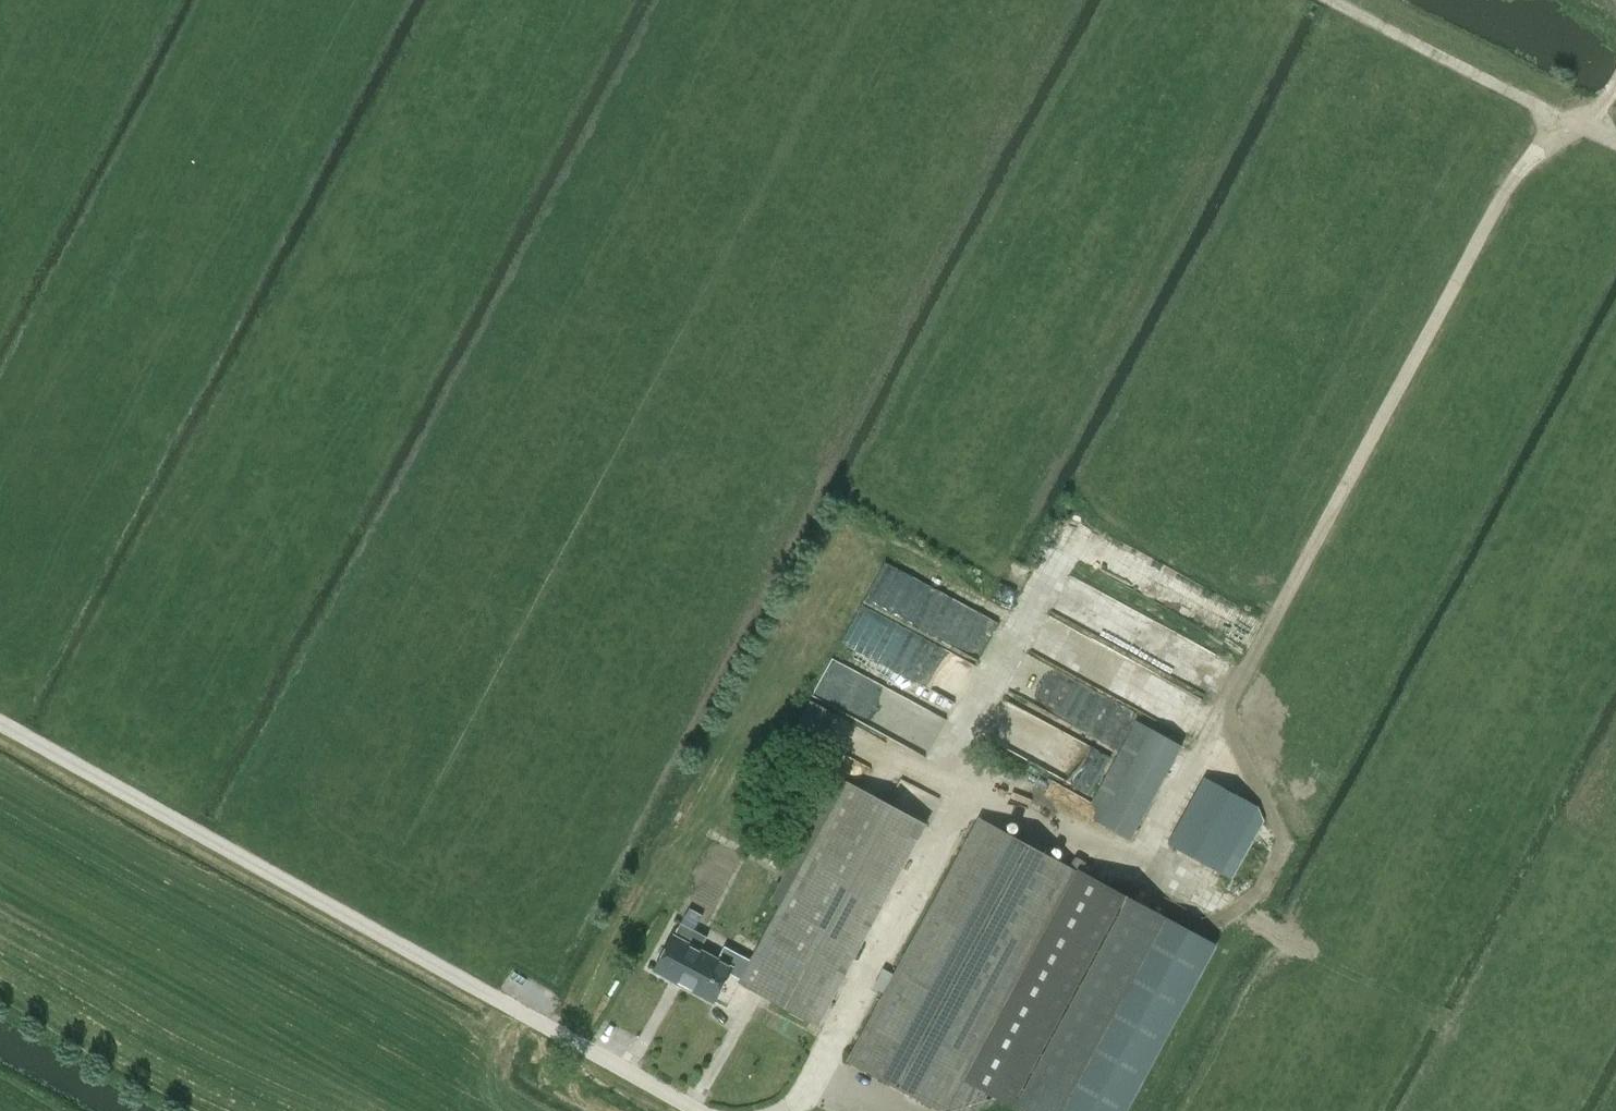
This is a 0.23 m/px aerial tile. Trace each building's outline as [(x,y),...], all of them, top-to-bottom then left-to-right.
[(950,646),(969,596),(883,564),(868,606),(863,605),(846,650),(965,695),(980,657),(950,646)] [(1227,636),(1243,605),(1180,571),(1164,602),(1227,636)] [(844,669),(827,711),(932,753),(948,710),(844,669)] [(1093,815),(1132,836),(1182,743),(1143,722),(1093,815)] [(1169,842),(1220,871),(1258,805),(1206,776),(1169,842)] [(674,936),(655,970),(714,1002),(732,968),(743,974),(739,982),(818,1024),(926,824),(839,777),(778,888),(771,901),(780,906),(751,961),(726,947),(720,958),(702,949),(708,937),(682,922),(675,936),(674,936)] [(849,1060),(942,1110),(978,1110),(988,1092),(1023,1110),(1125,1110),(1216,945),(1175,922),(1080,871),(1079,872),(980,818),(849,1060)]
